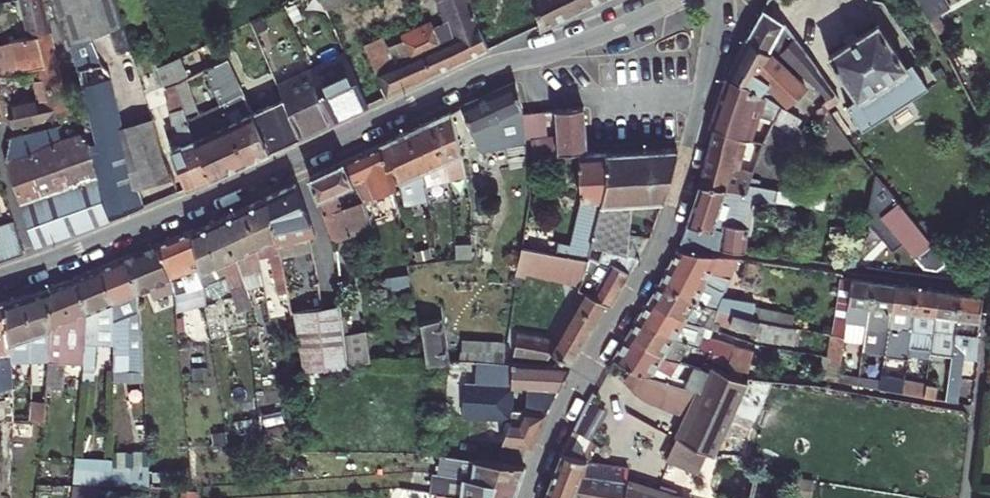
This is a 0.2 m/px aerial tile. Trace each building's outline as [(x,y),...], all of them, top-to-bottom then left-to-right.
[(45,0),(22,0),(29,30),(51,25),(45,0)] [(53,11),(59,10),(66,35),(107,22),(115,44),(130,40),(117,0),(50,0),(53,11)] [(393,40),(388,30),(369,39),(391,91),(494,44),(478,0),(448,0),(458,30),(446,35),(439,18),(407,33),(414,51),(400,57),(393,40)] [(547,20),(592,0),(541,0),(547,20)] [(959,33),(944,0),(918,0),(941,42),(959,33)] [(770,52),(784,26),(763,14),(758,23),(750,39),(770,52)] [(16,62),(31,59),(58,54),(57,47),(51,25),(29,30),(0,37),(0,66),(6,64),(3,51),(13,49),(16,62)] [(833,57),(859,102),(853,106),(861,123),(917,89),(908,74),(900,79),(874,32),(833,57)] [(407,33),(393,40),(400,57),(414,51),(407,33)] [(730,79),(753,89),(757,81),(788,105),(786,109),(801,119),(815,95),(770,52),(750,39),(740,58),(730,79)] [(784,56),(834,112),(840,108),(797,45),(784,56)] [(212,173),(199,133),(194,120),(190,106),(180,75),(172,49),(161,51),(170,85),(174,84),(175,88),(171,89),(176,103),(172,104),(183,138),(175,143),(187,182),(212,173)] [(351,49),(314,64),(338,116),(374,99),(351,49)] [(58,54),(31,59),(34,70),(38,90),(43,110),(71,105),(58,54)] [(224,90),(230,87),(218,57),(208,62),(220,91),(224,90)] [(141,189),(123,122),(107,61),(83,67),(98,133),(88,135),(100,183),(98,184),(104,213),(144,198),(141,189)] [(208,62),(180,75),(190,106),(220,91),(208,62)] [(338,116),(314,64),(279,79),(285,93),(303,132),(338,116)] [(753,89),(730,79),(722,99),(713,125),(716,125),(714,138),(735,143),(736,136),(748,140),(763,109),(773,114),(778,103),(753,89)] [(242,81),(230,87),(224,90),(227,98),(246,89),(242,81)] [(519,86),(465,109),(485,151),(531,134),(528,115),(519,86)] [(227,98),(224,99),(249,156),(272,145),(254,106),(246,89),(227,98)] [(8,96),(11,118),(43,110),(38,90),(29,92),(8,96)] [(303,132),(285,93),(254,106),(272,145),(303,132)] [(79,97),(81,104),(87,103),(86,96),(79,97)] [(249,156),(224,99),(217,103),(224,122),(199,133),(212,173),(249,156)] [(540,140),(542,158),(592,154),(589,112),(562,113),(564,139),(555,139),(540,140)] [(32,240),(104,213),(98,184),(100,183),(88,135),(73,113),(8,129),(2,154),(32,240)] [(153,113),(123,122),(141,189),(174,178),(153,113)] [(464,156),(454,114),(435,123),(448,156),(449,163),(464,156)] [(543,114),(528,115),(531,134),(533,142),(540,140),(555,139),(552,114),(543,114)] [(448,156),(435,123),(413,133),(426,173),(449,163),(448,156)] [(426,173),(413,133),(385,147),(396,187),(401,184),(412,224),(438,217),(430,182),(426,173)] [(714,138),(702,185),(746,190),(750,168),(736,167),(737,162),(731,161),(735,143),(714,138)] [(362,204),(373,231),(391,224),(389,220),(403,215),(396,187),(385,147),(345,165),(353,184),(367,178),(376,198),(362,204)] [(653,153),(613,156),(614,180),(607,205),(600,235),(599,239),(611,244),(642,256),(654,236),(641,232),(647,200),(676,202),(685,184),(687,151),(653,153)] [(449,163),(450,173),(466,166),(464,156),(449,163)] [(605,156),(548,160),(548,166),(559,166),(560,190),(573,190),(573,198),(587,206),(607,205),(614,180),(613,156),(605,156)] [(449,163),(426,173),(430,182),(450,173),(449,163)] [(345,165),(313,180),(333,231),(340,262),(358,255),(353,237),(373,231),(362,204),(344,211),(337,191),(353,184),(345,165)] [(476,187),(480,231),(497,229),(493,185),(476,187)] [(702,185),(694,219),(721,223),(730,225),(731,221),(755,225),(762,187),(751,186),(750,190),(746,190),(702,185)] [(299,186),(269,200),(277,232),(282,249),(316,237),(299,186)] [(554,250),(555,241),(560,199),(539,196),(540,202),(532,248),(554,250)] [(269,200),(249,210),(256,242),(277,232),(269,200)] [(887,206),(891,212),(887,215),(918,255),(934,242),(902,202),(899,205),(896,200),(887,206)] [(249,210),(225,221),(231,252),(256,242),(249,210)] [(721,223),(694,219),(688,243),(750,252),(755,225),(731,221),(730,225),(721,223)] [(197,234),(202,265),(231,252),(225,221),(197,234)] [(0,235),(0,255),(23,249),(18,230),(0,235)] [(200,306),(209,304),(205,280),(204,273),(202,265),(197,234),(197,231),(159,246),(172,281),(194,273),(200,306)] [(594,259),(599,239),(600,235),(586,232),(582,246),(579,255),(594,259)] [(555,241),(554,250),(558,250),(579,255),(582,246),(555,241)] [(604,256),(618,262),(639,271),(647,259),(642,256),(611,244),(604,256)] [(159,246),(125,260),(141,304),(143,330),(153,329),(152,289),(172,281),(159,246)] [(677,251),(662,281),(698,301),(711,304),(719,290),(724,291),(740,261),(677,251)] [(237,281),(233,259),(214,266),(217,282),(222,280),(224,286),(237,281)] [(125,260),(101,269),(113,304),(133,296),(136,331),(143,330),(141,304),(125,260)] [(288,272),(286,262),(274,266),(276,275),(288,272)] [(587,289),(616,304),(619,305),(639,271),(618,262),(609,276),(598,272),(601,265),(593,263),(587,289)] [(761,264),(749,262),(745,280),(756,283),(761,264)] [(101,269),(77,279),(89,314),(91,322),(89,341),(116,340),(116,314),(113,304),(101,269)] [(54,288),(49,358),(48,373),(55,374),(57,363),(63,364),(67,322),(89,314),(77,279),(54,288)] [(211,279),(205,280),(209,304),(210,309),(216,308),(211,279)] [(878,283),(853,279),(849,304),(869,306),(871,293),(876,294),(878,283)] [(662,281),(651,299),(688,318),(687,320),(700,322),(711,304),(698,301),(662,281)] [(892,309),(897,286),(878,283),(876,294),(871,293),(869,306),(892,309)] [(919,290),(897,286),(892,309),(914,311),(919,290)] [(54,288),(27,296),(27,335),(37,332),(36,349),(35,357),(49,358),(54,288)] [(940,293),(919,290),(914,311),(909,347),(931,351),(933,337),(940,293)] [(956,340),(963,296),(940,293),(933,337),(956,340)] [(27,296),(7,302),(7,342),(27,335),(27,296)] [(984,299),(963,296),(956,340),(948,388),(959,390),(965,352),(979,354),(980,338),(978,337),(984,299)] [(557,351),(581,363),(613,310),(590,298),(564,340),(528,335),(524,355),(554,357),(557,351)] [(647,305),(640,318),(677,337),(687,320),(688,318),(651,299),(647,305)] [(308,368),(355,366),(349,305),(297,314),(308,368)] [(766,313),(722,305),(719,318),(735,320),(736,317),(763,322),(766,313)] [(431,361),(454,360),(453,315),(430,317),(431,361)] [(677,337),(640,318),(628,336),(666,357),(677,337)] [(7,342),(7,358),(36,349),(37,332),(27,335),(7,342)] [(666,357),(628,336),(614,358),(640,371),(655,376),(666,357)] [(706,353),(697,350),(691,366),(702,369),(706,353)] [(702,369),(696,388),(677,454),(704,461),(713,431),(727,435),(746,365),(706,353),(702,369)] [(575,364),(512,360),(488,358),(485,358),(482,383),(534,386),(533,408),(527,419),(482,415),(480,442),(540,449),(575,364)] [(864,372),(857,371),(856,378),(863,379),(864,372)] [(29,418),(45,419),(47,393),(31,393),(29,418)] [(703,496),(631,479),(632,464),(592,460),(600,434),(575,426),(547,495),(560,497),(703,497),(703,496)] [(74,485),(149,483),(149,465),(135,465),(134,453),(114,453),(114,458),(73,459),(74,485)] [(533,468),(471,459),(470,466),(486,469),(485,478),(528,483),(533,468)] [(422,470),(420,481),(440,483),(442,473),(422,470)] [(447,473),(445,493),(447,493),(490,497),(523,497),(528,483),(485,478),(447,473)] [(440,483),(420,481),(419,489),(438,491),(440,483)] [(419,489),(418,497),(438,497),(438,491),(419,489)]
